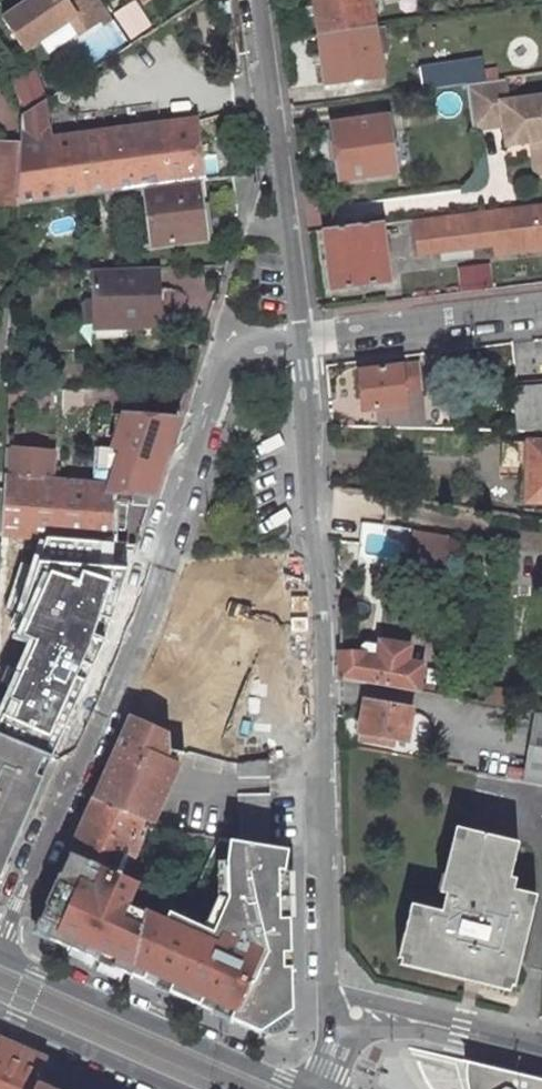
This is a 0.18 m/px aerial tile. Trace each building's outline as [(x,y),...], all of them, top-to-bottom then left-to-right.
[(4,16),(25,46),(37,39),(42,30),(38,25),(47,19),(53,29),(67,20),(76,14),(86,28),(109,13),(101,0),(33,0),(34,2),(27,7),(24,2),(4,16)] [(118,12),(132,36),(152,24),(137,0),(118,12)] [(315,32),(370,24),(367,0),(311,0),(315,32)] [(76,34),(86,28),(76,14),(67,20),(76,34)] [(321,81),(378,73),(370,24),(315,32),(321,81)] [(495,54),(480,55),(484,80),(497,78),(495,54)] [(484,80),(480,55),(416,65),(419,88),(463,82),(484,80)] [(505,100),(502,78),(497,78),(484,80),(463,82),(468,126),(499,123),(501,142),(523,140),(537,138),(539,154),(541,156),(541,95),(505,100)] [(47,137),(47,126),(44,99),(21,115),(20,142),(19,205),(54,200),(47,137)] [(47,126),(47,137),(192,118),(190,107),(47,126)] [(381,116),(327,123),(328,130),(319,131),(325,173),(335,172),(335,177),(388,170),(381,116)] [(200,179),(192,118),(47,137),(54,200),(106,193),(120,190),(143,187),(147,187),(200,179)] [(541,177),(541,156),(539,154),(537,138),(523,140),(526,168),(541,177)] [(0,141),(0,202),(19,205),(20,142),(0,141)] [(156,245),(209,238),(200,179),(147,187),(156,245)] [(121,203),(144,200),(143,187),(120,190),(121,203)] [(106,204),(121,203),(120,190),(106,193),(106,204)] [(492,207),(486,207),(484,208),(489,244),(498,244),(500,259),(541,254),(541,201),(492,207)] [(410,254),(477,246),(489,244),(484,208),(406,217),(410,254)] [(330,288),(386,281),(378,221),(320,228),(330,288)] [(462,288),(493,284),(491,263),(460,267),(462,288)] [(91,268),(91,318),(119,317),(118,323),(158,323),(157,267),(91,268)] [(411,362),(354,370),(359,407),(376,404),(401,401),(399,388),(414,386),(411,362)] [(419,425),(414,386),(399,388),(401,401),(376,404),(378,425),(419,425)] [(516,389),(519,431),(541,432),(541,388),(516,389)] [(147,501),(177,413),(120,409),(117,445),(94,443),(91,477),(114,479),(114,485),(116,485),(115,498),(147,501)] [(48,412),(26,411),(25,422),(47,423),(48,412)] [(47,423),(25,422),(26,429),(46,431),(47,423)] [(2,470),(52,473),(53,448),(20,445),(21,428),(5,427),(3,461),(2,470)] [(511,497),(513,440),(488,439),(485,465),(505,466),(504,496),(511,497)] [(513,440),(511,497),(541,498),(541,441),(513,440)] [(65,465),(65,474),(88,477),(88,467),(65,465)] [(0,516),(0,531),(111,540),(115,498),(116,485),(114,485),(114,479),(91,477),(88,477),(65,474),(52,473),(2,470),(0,516)] [(409,555),(447,560),(448,529),(413,524),(409,555)] [(92,662),(102,633),(111,540),(0,531),(0,653),(29,656),(74,660),(92,662)] [(193,645),(160,632),(142,683),(129,712),(165,726),(193,645)] [(400,657),(403,641),(374,636),(373,641),(360,638),(357,640),(355,647),(335,645),(335,674),(362,680),(363,677),(413,687),(416,660),(400,657)] [(28,690),(29,656),(0,653),(0,731),(3,733),(56,753),(59,755),(79,713),(28,690)] [(272,665),(252,656),(248,667),(261,673),(269,676),(271,676),(272,665)] [(74,660),(60,688),(75,695),(92,662),(74,660)] [(409,701),(361,693),(355,728),(403,736),(409,701)] [(536,710),(524,776),(541,780),(541,711),(536,710)] [(151,818),(183,746),(175,745),(175,748),(166,745),(164,728),(165,726),(129,712),(92,795),(139,815),(151,818)] [(54,774),(47,771),(56,753),(3,733),(0,740),(0,896),(54,774)] [(264,787),(233,786),(233,836),(263,841),(264,787)] [(135,839),(138,832),(133,830),(139,815),(92,795),(69,848),(117,868),(125,851),(129,852),(133,845),(128,843),(130,838),(135,839)] [(437,892),(452,824),(447,823),(432,891),(437,892)] [(437,905),(435,909),(404,901),(392,958),(508,983),(511,984),(530,891),(508,886),(501,885),(503,874),(511,839),(452,824),(437,892),(437,896),(439,896),(437,905)] [(161,915),(138,904),(131,949),(124,968),(255,1025),(288,1005),(282,865),(277,865),(281,845),(263,841),(233,836),(226,834),(223,855),(224,891),(209,925),(165,905),(161,915)] [(117,868),(69,848),(39,915),(46,933),(124,968),(131,949),(138,904),(125,898),(135,875),(117,868)] [(508,886),(511,875),(503,874),(501,885),(508,886)] [(508,983),(395,959),(393,965),(507,989),(508,983)] [(34,1080),(40,1068),(45,1055),(0,1036),(0,1088),(31,1088),(34,1080)] [(471,1062),(471,1079),(472,1086),(473,1088),(541,1088),(541,1079),(471,1062)] [(34,1080),(31,1088),(53,1088),(34,1080)]
